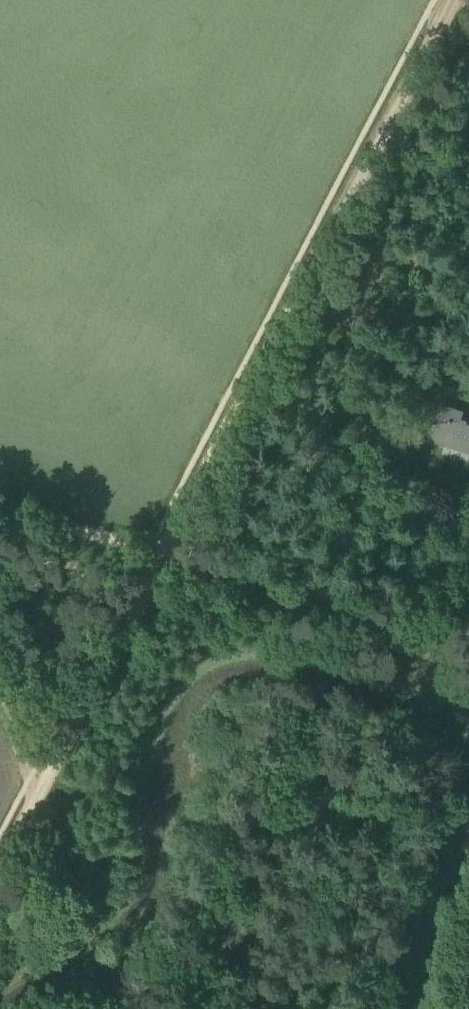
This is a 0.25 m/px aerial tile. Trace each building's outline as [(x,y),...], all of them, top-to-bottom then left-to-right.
[(468,453),(468,424),(464,423),(465,421),(458,418),(461,410),(437,402),(428,431),(433,441),(468,453)]
